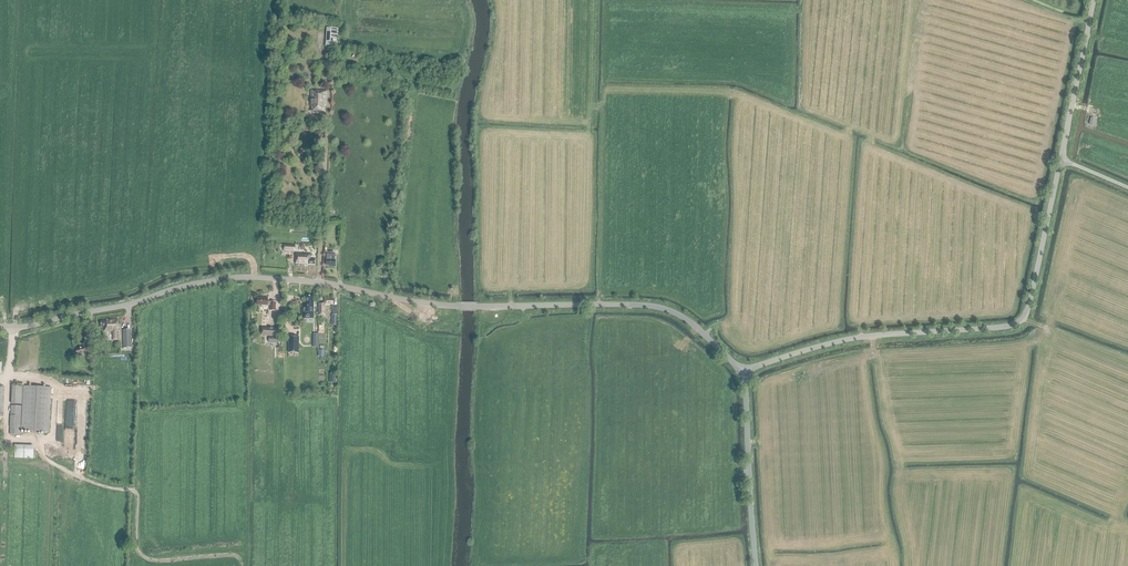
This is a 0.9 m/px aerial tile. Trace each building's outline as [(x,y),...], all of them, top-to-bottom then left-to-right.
[(325,46),(336,47),(337,29),(326,29),(325,46)] [(326,91),(317,90),(315,90),(315,91),(310,91),(309,106),(311,107),(311,112),(323,112),(323,106),(325,106),(326,91)] [(296,253),(295,264),(308,264),(314,264),(314,259),(310,259),(310,253),(296,253)] [(326,265),(330,265),(330,266),(334,266),(335,255),(327,254),(326,265)] [(302,306),(302,318),(313,318),(313,301),(312,301),(312,295),(306,296),(306,302),(305,302),(305,306),(302,306)] [(269,310),(276,311),(276,302),(268,302),(268,297),(261,297),(261,298),(257,298),(257,306),(267,306),(267,305),(269,305),(269,310)] [(318,302),(318,311),(318,315),(326,315),(326,306),(324,306),(324,305),(329,305),(329,303),(332,303),(332,298),(328,298),(328,297),(324,297),(324,301),(318,302)] [(106,319),(107,321),(101,321),(101,327),(104,327),(104,331),(112,331),(113,340),(118,340),(118,330),(119,330),(118,319),(106,319)] [(261,336),(279,337),(280,328),(261,327),(261,336)] [(123,330),(123,348),(132,348),(131,329),(123,330)] [(288,353),(298,353),(299,337),(289,337),(288,353)] [(86,356),(85,350),(89,349),(88,345),(83,346),(84,347),(76,349),(77,358),(86,356)] [(11,406),(10,434),(20,435),(21,431),(49,432),(51,387),(23,386),(22,426),(21,426),(22,406),(11,406)] [(34,458),(34,445),(15,445),(15,458),(34,458)]
